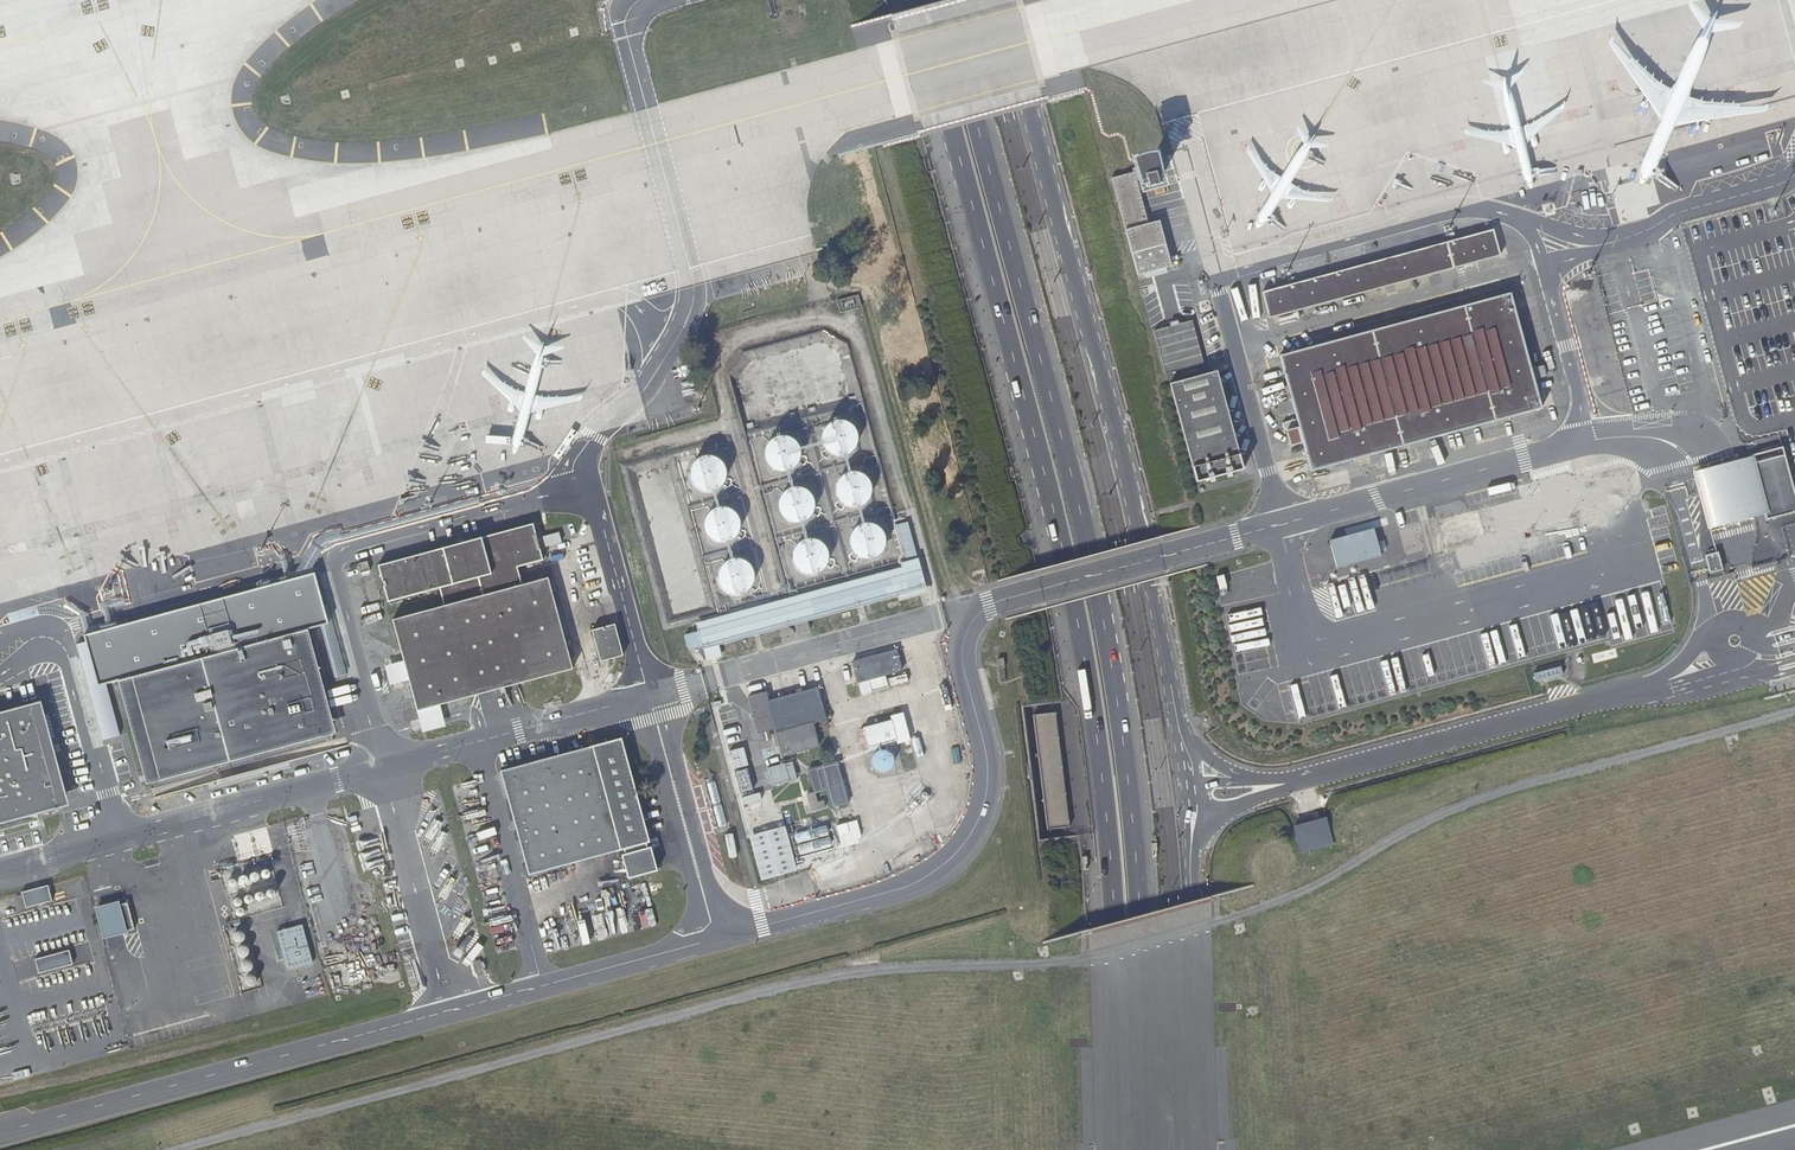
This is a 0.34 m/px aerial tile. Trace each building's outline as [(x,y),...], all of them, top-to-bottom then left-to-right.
[(1160,222),(1150,223),(1139,181),(1141,180),(1145,194),(1169,187),(1161,153),(1153,153),(1146,155),(1142,157),(1135,161),(1137,164),(1138,168),(1135,169),(1135,172),(1113,178),(1139,277),(1172,267),(1160,222)] [(1495,230),(1264,292),(1271,318),(1502,256),(1495,230)] [(1511,293),(1280,356),(1300,429),(1288,432),(1292,448),(1304,445),(1312,474),(1543,411),(1511,293)] [(1216,379),(1172,394),(1197,494),(1244,483),(1216,379)] [(837,418),(830,418),(824,421),(819,426),(816,432),(815,438),(817,445),(821,450),(826,454),(833,456),(839,455),(845,453),(850,448),(853,442),(854,436),(852,430),(849,424),(843,420),(837,418)] [(779,434),(773,435),(767,438),(762,442),(760,448),(759,454),(761,460),(765,465),(770,469),(776,470),(782,470),(788,468),(792,463),(795,458),(796,451),(794,444),(790,439),(785,436),(779,434)] [(1748,455),(1766,519),(1794,511),(1794,501),(1780,446),(1748,454),(1748,455)] [(683,470),(684,477),(687,483),(691,488),(697,491),(704,491),(710,490),(716,485),(720,480),(722,473),(721,467),(718,461),(714,457),(708,454),(701,453),(695,455),(689,458),(685,464),(683,470)] [(1766,519),(1748,455),(1690,472),(1706,534),(1766,519)] [(851,469),(844,470),(838,473),(834,477),(831,483),(830,490),(832,496),(836,501),(841,505),(847,507),(854,506),(860,504),(864,499),(867,493),(868,487),(866,481),(863,475),(858,471),(851,469)] [(1617,471),(1577,481),(1587,516),(1626,505),(1617,471)] [(773,502),(773,509),(776,515),(781,519),(787,522),(793,522),(800,520),(804,517),(808,512),(810,505),(809,499),(807,493),(802,489),(796,486),(790,485),(783,487),(778,491),(774,496),(773,502)] [(1563,488),(1552,491),(1558,516),(1570,513),(1563,488)] [(308,574),(323,552),(329,545),(479,505),(478,499),(340,536),(338,530),(324,534),(313,543),(293,578),(308,574)] [(1432,507),(1438,525),(1464,518),(1461,504),(1454,501),(1432,507)] [(1492,508),(1500,539),(1521,534),(1512,503),(1492,508)] [(719,505),(712,506),(706,509),(701,513),(699,519),(698,526),(700,532),(704,537),(709,541),(715,542),(722,542),(727,539),(732,534),(735,529),(735,523),(734,517),(730,511),(725,507),(719,505)] [(453,544),(373,566),(384,603),(436,589),(440,605),(391,618),(399,649),(402,661),(382,666),(387,686),(407,681),(416,711),(414,711),(420,733),(444,727),(438,705),(517,684),(572,669),(548,576),(520,584),(516,567),(541,560),(531,522),(461,541),(453,544)] [(865,522),(859,522),(853,524),(848,529),(845,534),(844,541),(846,548),(850,553),(855,557),(861,559),(867,558),(872,556),(877,552),(880,546),(881,539),(880,533),(876,528),(871,524),(865,522)] [(903,522),(891,525),(900,558),(912,555),(903,522)] [(1481,566),(1533,551),(1528,532),(1521,534),(1500,539),(1475,546),(1481,566)] [(555,533),(540,537),(542,547),(558,542),(555,533)] [(1374,535),(1329,548),(1337,577),(1382,564),(1374,535)] [(807,537),(801,538),(794,540),(790,545),(787,551),(786,557),(788,564),(792,570),(797,573),(804,575),(809,574),(815,572),(820,567),(823,561),(824,555),(822,548),(819,543),(813,539),(807,537)] [(1715,552),(1702,556),(1707,574),(1720,571),(1715,552)] [(897,567),(690,623),(692,631),(679,635),(684,650),(696,646),(697,649),(784,626),(892,596),(894,601),(923,594),(914,557),(896,562),(897,567)] [(732,557),(725,558),(719,561),(714,565),(712,571),(711,578),(713,584),(717,589),(722,593),(729,594),(735,594),(741,591),(745,586),(748,580),(748,575),(747,568),(743,563),(738,559),(732,557)] [(367,561),(357,564),(360,574),(370,571),(367,561)] [(105,688),(117,685),(127,719),(141,772),(144,784),(335,733),(307,631),(322,627),(326,626),(321,607),(313,572),(308,574),(293,578),(112,628),(83,635),(81,636),(84,644),(96,690),(105,688)] [(107,610),(124,605),(123,599),(99,605),(101,610),(105,625),(88,630),(83,613),(66,603),(64,608),(78,617),(83,635),(112,628),(107,610)] [(326,626),(322,627),(335,679),(345,676),(327,606),(321,607),(326,626)] [(613,624),(590,630),(599,661),(622,655),(613,624)] [(119,737),(105,688),(96,690),(84,644),(77,646),(103,741),(119,737)] [(892,649),(847,661),(853,683),(863,681),(866,693),(884,688),(884,687),(904,682),(903,673),(882,679),(881,676),(898,671),(892,649)] [(1554,667),(1535,673),(1537,682),(1557,677),(1554,667)] [(762,691),(742,696),(753,734),(770,729),(778,757),(815,747),(809,723),(822,720),(813,687),(764,701),(762,691)] [(0,711),(0,824),(68,806),(64,792),(50,740),(39,700),(0,711)] [(887,720),(858,728),(863,748),(892,741),(887,720)] [(533,761),(500,771),(528,876),(623,850),(624,854),(620,855),(627,880),(638,877),(658,871),(651,846),(646,847),(645,844),(650,842),(640,805),(622,737),(616,739),(533,761)] [(833,760),(803,769),(810,794),(822,790),(827,809),(844,804),(833,760)] [(1323,817),(1289,826),(1296,855),(1331,846),(1323,817)] [(857,820),(835,825),(841,847),(862,841),(857,820)] [(785,825),(749,835),(761,879),(796,870),(785,825)] [(43,881),(29,885),(31,892),(45,888),(43,881)]
